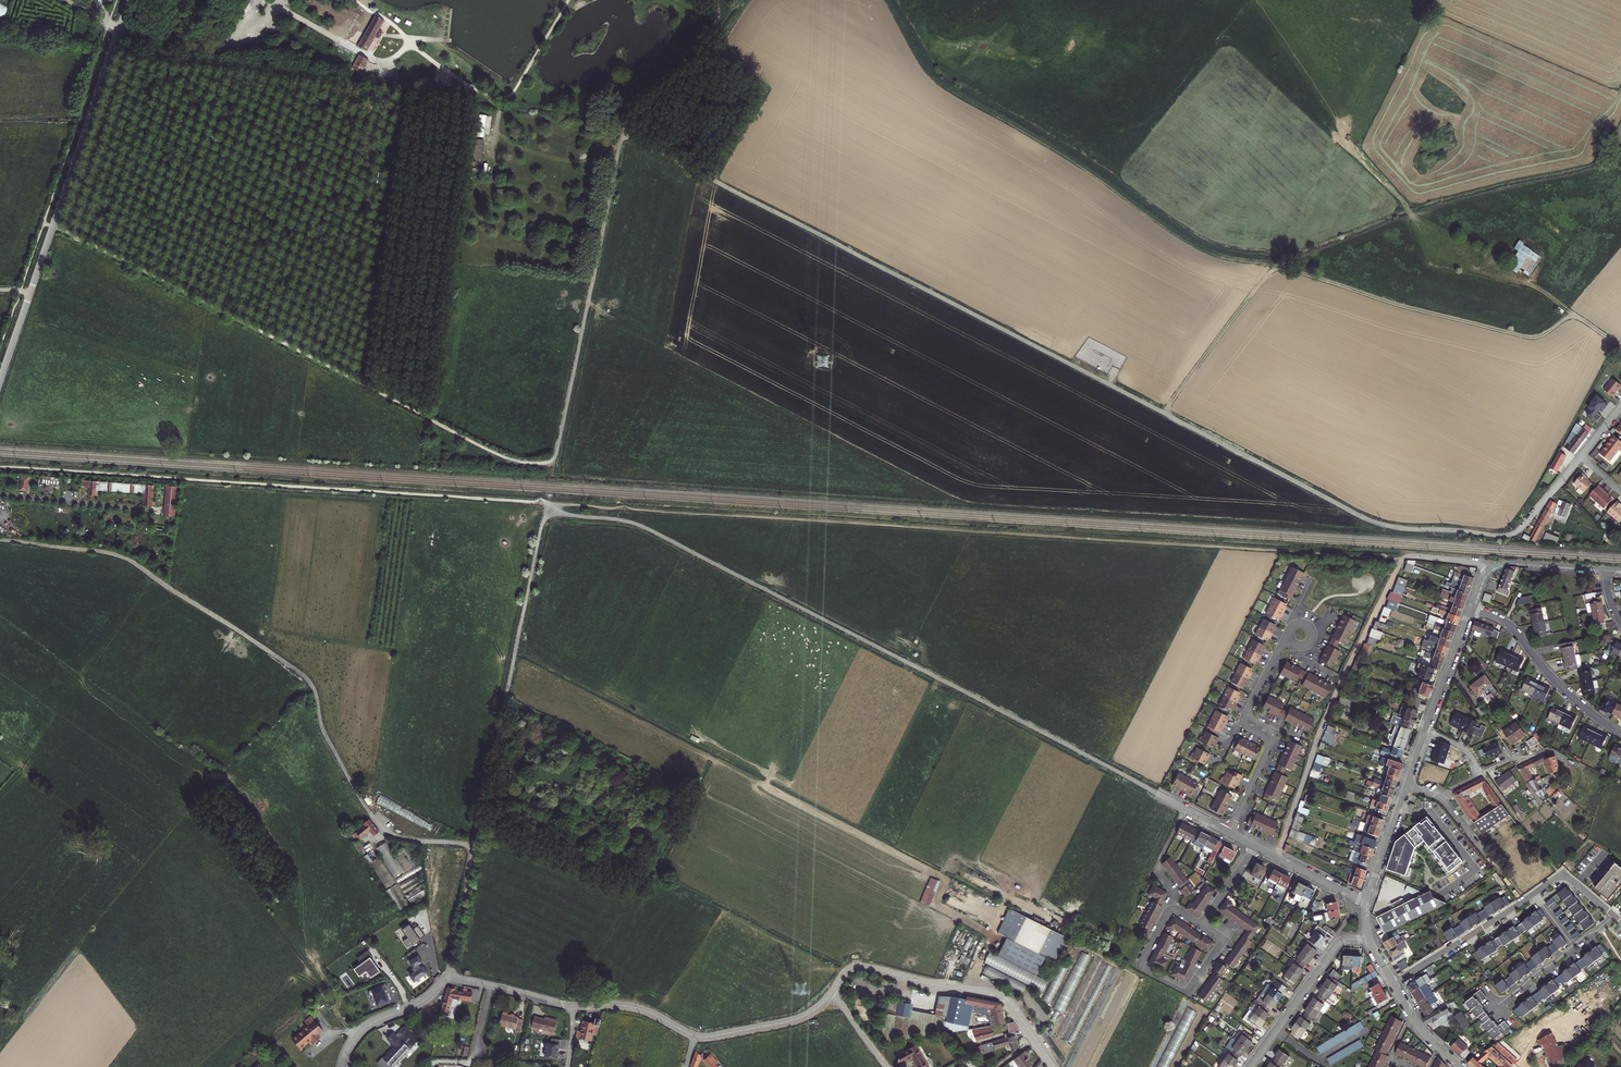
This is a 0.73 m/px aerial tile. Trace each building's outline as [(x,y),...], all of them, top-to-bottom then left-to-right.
[(9,5),(0,1),(0,13),(4,15),(9,5)] [(384,20),(375,15),(358,46),(367,50),(384,20)] [(360,54),(358,58),(366,63),(369,59),(360,54)] [(361,73),(366,63),(358,58),(352,68),(361,73)] [(381,76),(368,74),(366,87),(394,91),(396,82),(380,80),(381,76)] [(1536,252),(1533,258),(1539,262),(1542,256),(1536,252)] [(1528,254),(1521,265),(1531,272),(1539,262),(1533,258),(1528,254)] [(1606,389),(1616,397),(1619,393),(1618,392),(1620,388),(1620,382),(1615,377),(1606,389)] [(1611,405),(1601,396),(1595,404),(1592,408),(1595,411),(1591,416),(1596,420),(1596,419),(1600,422),(1605,416),(1601,413),(1603,411),(1605,412),(1611,405)] [(1571,447),(1569,450),(1575,455),(1594,431),(1589,426),(1585,430),(1578,425),(1565,447),(1567,448),(1569,446),(1571,447)] [(1616,433),(1610,440),(1611,440),(1601,451),(1611,459),(1620,448),(1620,437),(1616,433)] [(1561,452),(1551,468),(1558,472),(1562,466),(1562,467),(1566,460),(1565,460),(1568,456),(1561,452)] [(1587,474),(1583,471),(1574,481),(1584,489),(1592,480),(1586,475),(1587,474)] [(20,491),(28,491),(29,479),(21,479),(20,491)] [(143,505),(153,506),(154,486),(83,480),(82,487),(88,487),(88,496),(97,496),(97,490),(144,493),(143,505)] [(1598,482),(1589,493),(1592,495),(1601,485),(1598,482)] [(1601,485),(1592,495),(1604,506),(1612,497),(1601,487),(1602,486),(1601,485)] [(178,488),(167,487),(164,516),(175,517),(178,488)] [(1620,520),(1620,501),(1618,498),(1608,510),(1615,516),(1612,519),(1614,521),(1614,522),(1616,524),(1617,524),(1620,520)] [(1573,503),(1560,499),(1556,512),(1568,516),(1573,503)] [(1552,500),(1540,520),(1544,523),(1546,523),(1557,502),(1552,500)] [(1529,540),(1530,538),(1536,541),(1537,540),(1539,542),(1543,536),(1540,534),(1544,527),(1543,526),(1544,523),(1540,520),(1531,536),(1525,532),(1522,537),(1529,540)] [(1414,566),(1407,563),(1404,571),(1412,574),(1414,566)] [(1291,567),(1287,576),(1299,582),(1303,573),(1291,567)] [(1471,585),(1474,577),(1469,575),(1470,570),(1460,567),(1459,572),(1456,571),(1453,579),(1461,582),(1471,585)] [(1509,567),(1504,578),(1512,581),(1518,567),(1509,567)] [(1287,576),(1282,584),(1295,590),(1299,582),(1287,576)] [(1396,585),(1404,588),(1407,581),(1398,578),(1395,585),(1396,585)] [(1504,578),(1498,592),(1506,595),(1512,581),(1504,578)] [(1469,593),(1471,585),(1461,582),(1459,586),(1452,583),(1450,587),(1456,589),(1469,593)] [(1282,584),(1279,590),(1284,592),(1282,596),(1289,600),(1291,596),(1295,590),(1282,584)] [(1404,588),(1396,585),(1393,593),(1395,594),(1402,596),(1404,588)] [(1466,601),(1469,593),(1456,589),(1455,592),(1447,590),(1445,594),(1466,601)] [(1463,608),(1466,601),(1445,594),(1444,593),(1442,597),(1446,598),(1446,599),(1455,602),(1454,605),(1463,608)] [(1484,597),(1483,600),(1490,603),(1493,595),(1485,593),(1484,597)] [(1520,598),(1516,605),(1531,603),(1535,596),(1520,598)] [(1588,612),(1593,612),(1604,609),(1602,600),(1601,600),(1600,596),(1590,598),(1591,602),(1587,603),(1588,612)] [(1275,599),(1271,607),(1283,613),(1284,609),(1283,608),(1284,607),(1285,604),(1275,599)] [(1398,603),(1389,600),(1386,608),(1392,610),(1396,611),(1398,603)] [(1460,616),(1463,608),(1454,605),(1453,609),(1443,606),(1443,605),(1439,603),(1438,608),(1460,616)] [(1281,616),(1283,613),(1271,607),(1267,615),(1277,620),(1278,617),(1279,616),(1281,616)] [(1384,607),(1382,615),(1390,618),(1392,610),(1386,608),(1384,607)] [(1533,616),(1534,623),(1545,621),(1543,607),(1531,610),(1530,610),(1531,616),(1533,616)] [(1457,624),(1460,616),(1438,608),(1436,612),(1448,616),(1446,620),(1447,621),(1457,624)] [(1593,612),(1595,625),(1600,624),(1606,623),(1605,618),(1606,618),(1604,609),(1593,612)] [(1344,615),(1339,623),(1352,629),(1356,621),(1344,615)] [(1382,615),(1379,622),(1387,625),(1390,618),(1382,615)] [(1431,619),(1430,623),(1454,631),(1457,624),(1447,621),(1446,620),(1440,618),(1438,622),(1431,619)] [(1264,620),(1260,628),(1272,634),(1274,630),(1272,629),(1273,628),(1274,625),(1264,620)] [(1548,634),(1545,621),(1534,623),(1535,630),(1534,630),(1535,637),(1548,634)] [(1428,622),(1426,626),(1441,631),(1440,635),(1441,635),(1451,639),(1454,631),(1430,623),(1428,622)] [(1339,623),(1335,632),(1347,638),(1352,629),(1339,623)] [(1492,630),(1474,623),(1472,629),(1490,635),(1492,630)] [(1270,637),(1272,634),(1260,628),(1256,636),(1266,641),(1267,638),(1268,636),(1270,637)] [(1372,630),(1369,637),(1376,640),(1378,640),(1381,633),(1372,630)] [(1332,638),(1330,642),(1337,645),(1339,642),(1344,644),(1347,638),(1335,632),(1332,638)] [(1448,647),(1451,639),(1441,635),(1439,639),(1425,634),(1424,638),(1430,641),(1448,647)] [(1369,637),(1366,645),(1371,647),(1374,647),(1376,640),(1369,637)] [(1446,654),(1448,647),(1430,641),(1424,638),(1422,643),(1428,645),(1427,648),(1435,651),(1446,654)] [(1608,649),(1620,655),(1620,652),(1620,643),(1616,641),(1616,642),(1612,640),(1608,649)] [(1564,649),(1565,657),(1576,655),(1574,641),(1561,644),(1562,650),(1564,649)] [(1253,642),(1249,650),(1260,656),(1262,652),(1260,652),(1261,650),(1263,647),(1253,642)] [(1328,645),(1325,651),(1337,657),(1340,651),(1335,649),(1337,645),(1330,642),(1328,645)] [(1364,644),(1359,654),(1362,655),(1368,657),(1371,647),(1366,645),(1364,644)] [(1502,646),(1496,659),(1507,664),(1513,652),(1502,646)] [(1258,660),(1260,656),(1249,650),(1245,658),(1255,663),(1256,661),(1257,659),(1258,660)] [(1320,660),(1332,666),(1337,657),(1325,651),(1320,660)] [(1443,663),(1446,654),(1435,651),(1434,654),(1426,651),(1424,656),(1426,657),(1443,663)] [(1513,652),(1507,664),(1513,667),(1511,671),(1516,673),(1518,669),(1523,658),(1513,652)] [(1475,653),(1472,656),(1480,667),(1483,664),(1475,653)] [(1565,664),(1566,671),(1579,668),(1576,655),(1565,657),(1567,663),(1565,664)] [(1440,670),(1443,663),(1426,657),(1423,665),(1434,668),(1440,670)] [(1286,662),(1280,674),(1288,679),(1295,666),(1286,662)] [(1432,675),(1434,668),(1423,665),(1419,663),(1418,666),(1419,666),(1418,669),(1419,669),(1419,671),(1418,676),(1428,679),(1428,677),(1429,675),(1432,675)] [(1240,666),(1236,674),(1248,680),(1250,676),(1248,675),(1249,674),(1250,671),(1240,666)] [(1295,666),(1288,679),(1295,682),(1297,677),(1301,679),(1305,672),(1301,670),(1301,669),(1295,666)] [(1582,674),(1583,681),(1594,679),(1591,666),(1579,668),(1580,675),(1582,674)] [(1308,673),(1305,672),(1301,679),(1304,681),(1302,685),(1308,689),(1315,676),(1308,673)] [(1246,683),(1248,680),(1236,674),(1232,682),(1242,687),(1244,684),(1245,683),(1246,683)] [(1315,676),(1308,689),(1317,693),(1323,681),(1315,676)] [(1486,676),(1472,687),(1480,697),(1490,689),(1493,693),(1497,690),(1486,676)] [(1529,676),(1522,688),(1533,694),(1540,681),(1529,676)] [(1583,681),(1584,689),(1582,689),(1584,696),(1596,693),(1594,679),(1583,681)] [(1432,684),(1419,680),(1418,681),(1419,682),(1417,688),(1419,689),(1418,692),(1417,696),(1427,700),(1428,696),(1429,695),(1430,695),(1433,686),(1432,686),(1432,684)] [(1323,681),(1317,693),(1325,697),(1332,685),(1323,681)] [(1540,681),(1533,694),(1545,699),(1551,686),(1540,681)] [(1228,690),(1224,698),(1236,704),(1238,700),(1236,699),(1237,697),(1238,695),(1228,690)] [(1268,696),(1262,709),(1271,713),(1277,701),(1268,696)] [(1618,703),(1606,697),(1601,709),(1606,712),(1607,710),(1613,713),(1618,703)] [(1234,707),(1236,704),(1224,698),(1220,706),(1230,711),(1231,708),(1232,706),(1234,707)] [(1351,702),(1339,698),(1337,704),(1349,708),(1351,702)] [(1277,701),(1271,713),(1277,716),(1281,718),(1284,711),(1281,709),(1283,704),(1277,701)] [(1419,710),(1408,705),(1404,714),(1393,711),(1392,714),(1395,715),(1403,718),(1414,721),(1416,715),(1417,716),(1419,710)] [(1555,705),(1548,718),(1559,723),(1565,710),(1555,705)] [(1284,711),(1281,718),(1284,720),(1290,723),(1297,711),(1290,708),(1288,712),(1284,711)] [(1568,732),(1569,731),(1577,716),(1565,710),(1559,723),(1563,725),(1561,728),(1568,732)] [(1297,711),(1290,723),(1299,728),(1305,715),(1297,711)] [(1217,712),(1213,720),(1224,726),(1226,722),(1224,721),(1225,720),(1226,717),(1217,712)] [(1305,715),(1299,728),(1307,732),(1314,720),(1305,715)] [(1479,726),(1457,715),(1452,727),(1472,738),(1474,737),(1482,741),(1487,730),(1482,727),(1480,731),(1477,730),(1479,726)] [(1411,729),(1414,721),(1403,718),(1402,723),(1393,720),(1392,722),(1396,724),(1411,729)] [(1222,729),(1224,726),(1213,720),(1209,728),(1218,733),(1220,730),(1221,729),(1222,729)] [(1516,723),(1504,732),(1513,745),(1526,736),(1516,723)] [(1410,733),(1411,729),(1396,724),(1394,727),(1400,728),(1397,736),(1391,734),(1391,736),(1388,744),(1394,746),(1404,749),(1409,736),(1410,733)] [(1580,736),(1590,741),(1596,729),(1586,724),(1580,736)] [(1336,729),(1328,727),(1326,732),(1328,733),(1334,735),(1336,729)] [(1596,729),(1590,741),(1601,746),(1607,734),(1596,729)] [(1200,737),(1197,742),(1211,749),(1214,742),(1215,743),(1217,739),(1205,732),(1202,738),(1200,737)] [(1243,755),(1250,743),(1246,741),(1245,742),(1242,740),(1239,738),(1233,750),(1243,755)] [(1534,738),(1526,742),(1528,748),(1538,743),(1534,738)] [(1289,741),(1285,750),(1297,755),(1301,746),(1289,741)] [(1437,741),(1430,760),(1443,765),(1450,745),(1437,741)] [(1253,760),(1259,749),(1256,747),(1253,745),(1250,743),(1243,755),(1253,760)] [(1483,751),(1488,760),(1503,753),(1498,743),(1483,751)] [(1610,755),(1620,761),(1620,760),(1620,745),(1617,743),(1610,755)] [(1401,757),(1404,749),(1394,746),(1391,753),(1397,756),(1401,757)] [(1191,753),(1189,758),(1203,765),(1206,758),(1207,759),(1209,755),(1196,749),(1193,754),(1191,753)] [(1285,750),(1281,758),(1293,764),(1297,755),(1285,750)] [(1390,758),(1396,760),(1397,756),(1391,753),(1381,750),(1379,754),(1390,758)] [(1547,753),(1532,761),(1535,767),(1546,762),(1551,773),(1561,769),(1556,756),(1553,758),(1552,757),(1551,757),(1550,757),(1549,757),(1548,755),(1548,754),(1547,753)] [(1325,758),(1317,755),(1315,763),(1323,765),(1325,758)] [(1278,765),(1277,769),(1285,772),(1287,769),(1290,771),(1293,764),(1281,758),(1278,765)] [(1380,763),(1388,766),(1401,770),(1403,764),(1387,758),(1386,761),(1381,759),(1380,763)] [(1532,761),(1519,768),(1528,783),(1533,780),(1528,771),(1535,767),(1532,761)] [(1320,772),(1323,765),(1315,763),(1313,769),(1320,772)] [(1386,774),(1385,778),(1397,782),(1401,770),(1388,766),(1385,773),(1386,774)] [(1275,772),(1272,778),(1284,784),(1287,778),(1283,776),(1285,772),(1277,769),(1275,772)] [(1492,781),(1499,791),(1513,781),(1505,771),(1492,781)] [(1222,778),(1219,782),(1233,789),(1236,783),(1238,783),(1241,776),(1233,772),(1232,775),(1226,773),(1223,779),(1222,778)] [(1177,774),(1172,785),(1175,787),(1177,788),(1177,789),(1181,791),(1187,779),(1177,774)] [(1272,778),(1268,787),(1280,793),(1284,784),(1272,778)] [(1373,782),(1374,783),(1394,790),(1397,782),(1385,778),(1384,782),(1374,779),(1373,782)] [(1492,828),(1510,817),(1506,811),(1481,778),(1477,780),(1478,781),(1481,786),(1487,795),(1486,796),(1495,808),(1479,818),(1465,795),(1470,792),(1476,789),(1473,783),(1454,793),(1454,797),(1468,820),(1470,819),(1481,834),(1492,828)] [(1187,779),(1181,791),(1185,793),(1185,792),(1188,794),(1191,795),(1197,784),(1187,779)] [(1535,779),(1533,780),(1528,783),(1532,789),(1536,794),(1541,790),(1535,779)] [(1376,792),(1381,794),(1392,797),(1394,790),(1374,783),(1373,782),(1369,781),(1368,785),(1378,788),(1376,792)] [(1473,783),(1476,789),(1481,786),(1478,781),(1473,783)] [(1546,790),(1550,795),(1557,790),(1553,784),(1546,790)] [(1265,794),(1263,797),(1271,801),(1272,797),(1277,799),(1280,793),(1268,787),(1265,794)] [(1215,800),(1227,806),(1229,802),(1228,802),(1230,799),(1231,796),(1220,790),(1215,800)] [(1356,794),(1348,791),(1345,799),(1353,802),(1356,794)] [(1305,801),(1310,803),(1313,796),(1306,793),(1303,800),(1305,801)] [(1377,800),(1376,801),(1389,805),(1391,800),(1392,797),(1381,794),(1379,800),(1377,800)] [(381,795),(377,803),(398,812),(401,804),(381,795)] [(1370,806),(1387,812),(1389,805),(1376,801),(1372,799),(1370,806)] [(1210,810),(1221,816),(1223,813),(1224,810),(1225,810),(1227,806),(1215,800),(1210,810)] [(1250,817),(1246,824),(1250,826),(1256,829),(1262,817),(1256,814),(1253,819),(1250,817)] [(1384,821),(1368,815),(1365,824),(1367,824),(1380,830),(1384,821)] [(426,817),(425,819),(435,825),(432,830),(437,832),(440,825),(426,817)] [(1262,817),(1256,829),(1265,833),(1271,821),(1262,817)] [(1392,852),(1386,870),(1405,877),(1415,847),(1423,841),(1449,872),(1462,862),(1452,849),(1429,820),(1427,817),(1406,834),(1395,842),(1392,852)] [(374,836),(379,832),(369,819),(363,824),(365,825),(352,836),(357,841),(369,831),(374,836)] [(1301,823),(1297,821),(1294,820),(1291,828),(1299,831),(1301,823)] [(1271,821),(1265,833),(1271,836),(1275,838),(1279,830),(1275,828),(1277,823),(1271,821)] [(1377,838),(1380,830),(1367,824),(1365,824),(1364,823),(1362,823),(1359,831),(1364,833),(1377,838)] [(1185,840),(1191,829),(1188,828),(1183,826),(1178,836),(1185,840)] [(1305,833),(1299,831),(1291,828),(1288,835),(1302,841),(1305,833)] [(1191,829),(1185,840),(1193,844),(1197,836),(1198,834),(1193,831),(1193,830),(1191,829)] [(1201,837),(1197,836),(1193,844),(1197,846),(1198,844),(1206,848),(1210,839),(1202,834),(1201,837)] [(1360,845),(1373,850),(1375,842),(1366,838),(1363,837),(1360,845)] [(1223,846),(1210,839),(1206,848),(1213,853),(1210,858),(1208,863),(1212,865),(1217,856),(1222,848),(1223,846)] [(355,840),(353,842),(359,852),(361,851),(362,852),(365,850),(360,842),(357,843),(355,840)] [(376,848),(394,877),(404,871),(386,842),(376,848)] [(1355,852),(1370,858),(1373,850),(1360,845),(1355,843),(1354,846),(1357,847),(1355,852)] [(1217,856),(1221,858),(1220,859),(1224,862),(1224,863),(1230,867),(1232,864),(1236,856),(1225,850),(1222,848),(1217,856)] [(1351,862),(1357,865),(1366,869),(1370,858),(1355,852),(1351,862)] [(372,861),(367,854),(363,857),(368,864),(370,863),(372,861)] [(379,857),(372,861),(370,863),(387,888),(395,883),(379,857)] [(1190,885),(1191,885),(1185,878),(1184,878),(1176,867),(1171,860),(1166,864),(1163,867),(1168,873),(1170,876),(1171,878),(1173,879),(1175,881),(1175,882),(1177,884),(1176,885),(1179,888),(1182,892),(1181,892),(1185,897),(1184,898),(1185,899),(1186,900),(1195,892),(1190,885)] [(1611,900),(1620,888),(1620,865),(1618,863),(1613,869),(1611,867),(1595,886),(1611,900)] [(1203,874),(1206,870),(1197,865),(1195,869),(1203,874)] [(1357,865),(1353,876),(1362,880),(1366,869),(1357,865)] [(1260,866),(1255,876),(1259,878),(1258,880),(1262,883),(1261,886),(1262,887),(1268,876),(1266,875),(1268,870),(1260,866)] [(421,871),(399,884),(401,889),(424,876),(421,871)] [(1277,871),(1270,883),(1279,888),(1280,886),(1285,876),(1277,871)] [(1348,874),(1345,881),(1350,883),(1349,885),(1359,888),(1362,880),(1353,876),(1348,874)] [(931,906),(941,880),(931,876),(921,901),(931,906)] [(1294,880),(1285,876),(1280,886),(1279,888),(1278,890),(1287,894),(1289,890),(1294,880)] [(422,877),(402,889),(405,894),(425,882),(422,877)] [(1397,888),(1413,895),(1419,892),(1399,883),(1397,888)] [(409,903),(397,884),(392,887),(405,906),(409,903)] [(1296,900),(1302,903),(1304,899),(1305,897),(1309,889),(1301,884),(1299,889),(1297,888),(1294,894),(1298,897),(1296,900)] [(1147,928),(1151,930),(1154,926),(1152,925),(1153,924),(1155,924),(1155,922),(1156,922),(1160,915),(1159,915),(1160,913),(1159,911),(1160,911),(1160,910),(1161,911),(1164,906),(1162,906),(1164,902),(1168,893),(1164,891),(1162,890),(1163,889),(1161,888),(1159,887),(1159,888),(1155,886),(1150,895),(1156,898),(1154,902),(1153,901),(1149,909),(1148,909),(1144,917),(1145,917),(1141,925),(1147,928)] [(1564,887),(1556,893),(1562,901),(1570,894),(1568,891),(1568,892),(1564,887)] [(1203,910),(1208,903),(1208,902),(1211,899),(1215,893),(1208,888),(1200,897),(1195,904),(1193,907),(1191,905),(1187,910),(1197,918),(1200,913),(1203,909),(1203,910)] [(1313,891),(1309,889),(1305,897),(1309,899),(1313,891)] [(1317,893),(1313,891),(1309,899),(1313,901),(1317,893)] [(1377,916),(1384,932),(1386,931),(1446,904),(1432,897),(1429,891),(1424,894),(1419,892),(1413,895),(1410,896),(1412,900),(1405,903),(1402,898),(1391,903),(1393,908),(1377,916)] [(1570,894),(1562,901),(1567,908),(1575,901),(1576,901),(1574,898),(1573,899),(1570,894)] [(1499,898),(1492,903),(1497,911),(1502,908),(1503,909),(1506,907),(1505,906),(1509,904),(1504,897),(1500,900),(1499,898)] [(1547,906),(1554,901),(1551,897),(1544,903),(1547,906)] [(1255,942),(1254,941),(1256,937),(1256,936),(1263,927),(1244,913),(1245,913),(1238,907),(1238,908),(1235,906),(1237,904),(1231,900),(1224,910),(1228,913),(1232,916),(1231,917),(1238,922),(1238,921),(1241,923),(1252,931),(1251,932),(1250,932),(1249,933),(1247,936),(1248,936),(1242,944),(1240,946),(1234,953),(1235,954),(1230,960),(1228,963),(1235,968),(1242,959),(1243,959),(1248,952),(1255,942)] [(1575,901),(1567,908),(1573,915),(1581,908),(1579,905),(1579,906),(1575,901)] [(1485,909),(1481,912),(1485,919),(1494,913),(1495,914),(1498,912),(1497,911),(1492,903),(1483,907),(1485,909)] [(1329,913),(1329,915),(1341,912),(1339,904),(1330,906),(1331,912),(1329,913)] [(1006,937),(998,955),(1036,973),(1044,956),(1055,962),(1066,938),(1009,908),(998,933),(1006,937)] [(1559,908),(1553,913),(1556,917),(1562,912),(1559,908)] [(1581,908),(1573,915),(1578,922),(1586,915),(1587,915),(1585,912),(1584,913),(1581,908)] [(1528,918),(1534,927),(1543,920),(1542,919),(1545,916),(1540,909),(1536,912),(1536,911),(1533,913),(1534,914),(1528,918)] [(1333,923),(1343,920),(1341,912),(1329,915),(1327,915),(1330,924),(1333,923)] [(1475,912),(1467,918),(1473,926),(1478,923),(1478,924),(1481,922),(1481,921),(1485,919),(1481,912),(1476,914),(1475,912)] [(1565,915),(1558,920),(1561,924),(1567,919),(1565,915)] [(1586,915),(1578,922),(1585,931),(1594,924),(1592,921),(1591,921),(1590,920),(1586,915)] [(1198,944),(1208,951),(1214,943),(1208,938),(1204,936),(1200,934),(1200,935),(1193,930),(1190,928),(1191,927),(1184,922),(1183,922),(1180,920),(1175,916),(1168,926),(1174,930),(1175,928),(1178,930),(1177,931),(1184,936),(1185,935),(1194,942),(1198,944)] [(1518,926),(1523,932),(1526,930),(1528,932),(1534,927),(1528,918),(1528,917),(1525,919),(1525,920),(1518,926)] [(1457,927),(1461,934),(1466,930),(1468,929),(1469,930),(1470,929),(1470,928),(1473,926),(1467,918),(1459,923),(1461,924),(1457,927)] [(408,947),(425,935),(418,925),(413,928),(408,922),(401,927),(408,937),(403,941),(408,947)] [(1570,922),(1564,927),(1567,931),(1573,926),(1570,922)] [(1506,932),(1512,941),(1520,936),(1519,935),(1523,932),(1518,926),(1514,929),(1513,927),(1510,929),(1510,930),(1506,932)] [(1328,927),(1325,931),(1331,936),(1334,932),(1328,927)] [(1443,933),(1448,941),(1452,939),(1453,938),(1454,939),(1457,937),(1456,936),(1461,934),(1457,927),(1453,929),(1452,928),(1443,933)] [(1379,936),(1387,950),(1394,946),(1398,944),(1408,938),(1406,934),(1395,940),(1394,936),(1389,939),(1388,936),(1389,935),(1387,931),(1379,936)] [(1503,934),(1495,939),(1499,947),(1503,944),(1504,946),(1512,941),(1506,932),(1505,931),(1503,933),(1503,934)] [(1577,931),(1570,935),(1573,940),(1580,935),(1577,931)] [(1313,941),(1311,943),(1319,949),(1321,946),(1322,947),(1327,940),(1317,932),(1312,940),(1313,941)] [(1168,961),(1162,957),(1165,950),(1166,951),(1173,937),(1164,933),(1162,936),(1161,938),(1160,940),(1161,941),(1160,944),(1159,944),(1158,947),(1157,946),(1153,954),(1154,954),(1150,962),(1155,964),(1157,965),(1157,966),(1158,967),(1160,968),(1161,967),(1164,969),(1168,961)] [(1564,947),(1567,945),(1560,935),(1552,941),(1553,943),(1550,945),(1555,952),(1563,946),(1564,947)] [(1488,944),(1483,947),(1489,956),(1497,951),(1495,949),(1499,947),(1495,939),(1491,942),(1490,941),(1487,943),(1488,944)] [(1308,945),(1303,952),(1313,960),(1318,953),(1317,952),(1319,949),(1311,943),(1309,946),(1308,945)] [(1387,950),(1394,961),(1404,954),(1398,944),(1394,946),(1387,950)] [(1555,952),(1550,945),(1547,948),(1545,946),(1538,952),(1544,960),(1549,957),(1550,958),(1552,956),(1552,955),(1555,952)] [(1593,949),(1589,953),(1595,961),(1603,955),(1602,954),(1605,951),(1600,945),(1596,947),(1596,946),(1593,949)] [(1190,972),(1191,972),(1195,965),(1194,964),(1196,961),(1195,961),(1196,959),(1197,958),(1198,958),(1200,954),(1199,954),(1201,951),(1192,946),(1185,960),(1186,960),(1183,967),(1177,965),(1173,973),(1176,975),(1176,976),(1178,976),(1180,977),(1180,976),(1182,977),(1182,978),(1186,980),(1190,972)] [(1480,949),(1475,952),(1481,961),(1489,956),(1483,947),(1483,946),(1480,948),(1480,949)] [(361,964),(360,965),(365,972),(366,971),(371,978),(380,971),(374,963),(373,963),(370,958),(372,956),(368,950),(357,958),(361,964)] [(1064,1012),(1091,954),(1080,950),(1054,1007),(1064,1012)] [(1299,959),(1298,962),(1305,968),(1307,965),(1308,966),(1313,960),(1303,952),(1298,958),(1299,959)] [(1542,963),(1545,961),(1544,960),(1538,952),(1530,958),(1532,960),(1528,962),(1534,969),(1542,963)] [(1589,953),(1588,952),(1586,954),(1586,955),(1585,956),(1578,961),(1583,968),(1587,965),(1588,967),(1595,961),(1589,953)] [(960,960),(968,964),(971,958),(963,954),(960,960)] [(422,962),(418,955),(409,961),(413,967),(412,969),(414,972),(409,975),(414,982),(427,972),(422,965),(421,967),(419,964),(422,962)] [(1346,957),(1346,967),(1352,967),(1352,970),(1354,970),(1354,968),(1355,958),(1346,957)] [(1250,962),(1261,970),(1264,966),(1253,958),(1252,960),(1250,962)] [(1363,958),(1355,958),(1354,968),(1363,969),(1363,958)] [(1221,989),(1220,988),(1226,981),(1222,978),(1225,975),(1224,974),(1229,967),(1219,960),(1218,962),(1218,963),(1217,965),(1215,967),(1217,969),(1214,972),(1215,973),(1216,974),(1214,978),(1215,979),(1214,980),(1212,980),(1210,981),(1205,987),(1206,988),(1205,989),(1205,992),(1204,992),(1203,991),(1200,995),(1203,997),(1210,1002),(1215,995),(1216,996),(1221,989)] [(1570,967),(1567,969),(1574,978),(1581,972),(1580,970),(1583,968),(1578,961),(1575,964),(1574,963),(1571,965),(1572,966),(1570,967)] [(1043,999),(1051,1002),(1069,966),(1061,962),(1043,999)] [(1294,964),(1290,970),(1300,978),(1304,971),(1303,970),(1305,968),(1298,962),(1296,965),(1294,964)] [(1534,969),(1528,962),(1525,965),(1524,963),(1516,969),(1523,977),(1527,974),(1528,974),(1531,972),(1530,972),(1534,969)] [(359,976),(365,972),(360,965),(354,969),(359,976)] [(987,966),(983,974),(1023,991),(1026,983),(987,966)] [(1520,980),(1523,978),(1523,977),(1516,969),(1509,975),(1510,976),(1507,979),(1512,985),(1520,979),(1520,980)] [(1563,973),(1556,978),(1561,985),(1565,982),(1566,984),(1574,978),(1567,969),(1564,971),(1565,971),(1563,973)] [(1286,978),(1284,981),(1292,986),(1293,984),(1295,985),(1300,978),(1290,970),(1285,977),(1286,978)] [(1331,976),(1333,977),(1337,980),(1341,975),(1335,971),(1331,976)] [(1404,982),(1410,992),(1427,982),(1429,981),(1431,980),(1427,973),(1420,978),(1418,975),(1415,977),(1414,976),(1404,982)] [(1330,980),(1325,986),(1336,994),(1340,987),(1339,986),(1341,983),(1337,980),(1333,977),(1331,981),(1330,980)] [(1549,984),(1546,986),(1552,994),(1559,989),(1558,987),(1561,985),(1556,978),(1553,980),(1552,980),(1550,982),(1550,983),(1549,984)] [(1358,983),(1361,988),(1366,985),(1368,984),(1365,979),(1358,983)] [(1508,988),(1512,985),(1507,979),(1503,981),(1502,980),(1494,986),(1501,994),(1506,990),(1506,991),(1509,989),(1508,988)] [(1410,992),(1417,1004),(1426,999),(1430,997),(1429,995),(1424,997),(1420,990),(1423,988),(1427,993),(1432,990),(1427,982),(1410,992)] [(1264,992),(1268,995),(1279,1003),(1283,996),(1282,995),(1286,988),(1279,983),(1274,989),(1269,985),(1264,992)] [(386,989),(384,984),(377,987),(377,988),(368,991),(372,1001),(376,1000),(378,1005),(389,1001),(385,990),(386,989)] [(1372,990),(1376,998),(1385,993),(1380,985),(1372,990)] [(1541,989),(1535,995),(1540,1001),(1543,999),(1544,1000),(1552,994),(1546,986),(1545,985),(1542,987),(1543,988),(1541,989)] [(1321,994),(1320,997),(1327,1002),(1332,1006),(1333,1007),(1335,1004),(1334,1003),(1339,996),(1336,994),(1325,986),(1320,993),(1321,994)] [(441,1014),(447,1016),(452,998),(459,1000),(459,999),(471,1001),(472,993),(466,992),(463,991),(455,990),(455,989),(448,988),(441,1014)] [(1479,1002),(1486,997),(1480,990),(1472,996),(1473,996),(1465,1003),(1471,1010),(1480,1003),(1479,1002)] [(1373,999),(1377,1007),(1388,1001),(1385,993),(1376,998),(1373,999)] [(1264,1003),(1263,1005),(1270,1010),(1272,1008),(1274,1010),(1279,1003),(1268,995),(1263,1002),(1264,1003)] [(1527,1001),(1524,1003),(1530,1011),(1538,1005),(1536,1004),(1540,1001),(1535,995),(1531,997),(1531,996),(1528,999),(1527,1001)] [(962,1028),(951,1026),(949,1036),(974,1032),(984,1030),(992,1028),(1007,1024),(1004,1012),(995,1015),(997,1023),(972,1027),(971,1026),(975,1006),(994,1010),(1002,1008),(1001,1004),(999,1003),(968,997),(968,1001),(962,1028)] [(1316,999),(1311,1005),(1322,1013),(1325,1016),(1332,1006),(1327,1002),(1320,997),(1317,1000),(1316,999)] [(936,1024),(951,1026),(956,999),(941,999),(937,1018),(911,1013),(910,1019),(936,1024)] [(951,1026),(962,1028),(968,1001),(956,999),(951,1026)] [(1249,1009),(1254,1013),(1265,1021),(1270,1015),(1268,1013),(1270,1010),(1263,1005),(1254,999),(1252,1002),(1253,1003),(1251,1006),(1249,1005),(1247,1008),(1249,1009)] [(1417,1004),(1419,1007),(1428,1002),(1426,999),(1417,1004)] [(1419,1007),(1425,1016),(1428,1014),(1434,1011),(1437,1009),(1439,1008),(1434,999),(1432,1000),(1428,1002),(1419,1007)] [(881,1036),(880,1044),(894,1043),(897,1027),(901,1003),(889,1000),(885,1018),(881,1036)] [(1519,1006),(1512,1012),(1517,1018),(1521,1016),(1522,1017),(1530,1011),(1524,1003),(1523,1002),(1520,1004),(1521,1005),(1519,1006)] [(912,1006),(901,1003),(897,1027),(894,1043),(909,1042),(915,1041),(949,1036),(951,1026),(936,1024),(910,1019),(911,1013),(912,1006)] [(1481,1006),(1480,1003),(1471,1010),(1476,1018),(1478,1016),(1481,1020),(1487,1015),(1481,1006)] [(1449,1011),(1445,1004),(1439,1008),(1437,1009),(1434,1011),(1428,1014),(1425,1016),(1421,1018),(1426,1025),(1433,1021),(1433,1022),(1438,1019),(1437,1018),(1445,1013),(1446,1014),(1448,1013),(1448,1012),(1449,1011)] [(1308,1013),(1306,1016),(1314,1021),(1319,1024),(1325,1016),(1322,1013),(1311,1005),(1306,1012),(1308,1013)] [(1241,1019),(1249,1024),(1256,1030),(1259,1027),(1260,1028),(1265,1021),(1254,1013),(1249,1009),(1241,1019)] [(518,1017),(507,1014),(507,1013),(503,1012),(499,1025),(515,1029),(514,1031),(519,1032),(522,1019),(518,1018),(518,1017)] [(1392,1014),(1376,1047),(1378,1048),(1368,1066),(1383,1066),(1389,1054),(1387,1053),(1403,1020),(1392,1014)] [(1460,1027),(1462,1030),(1470,1025),(1463,1014),(1457,1018),(1463,1026),(1460,1027)] [(1487,1015),(1481,1020),(1483,1023),(1482,1025),(1487,1032),(1496,1025),(1494,1022),(1494,1023),(1487,1015)] [(532,1026),(554,1032),(557,1020),(548,1018),(548,1020),(544,1019),(534,1016),(532,1026)] [(1302,1017),(1298,1024),(1308,1032),(1313,1025),(1312,1024),(1314,1021),(1306,1016),(1304,1019),(1302,1017)] [(309,1025),(293,1039),(301,1048),(308,1042),(307,1041),(309,1039),(310,1040),(312,1039),(314,1042),(320,1038),(318,1035),(316,1033),(321,1028),(313,1018),(307,1023),(309,1025)] [(595,1023),(584,1020),(581,1031),(577,1030),(576,1036),(579,1036),(580,1037),(591,1039),(593,1033),(598,1034),(601,1019),(596,1018),(595,1023)] [(1496,1025),(1487,1032),(1493,1040),(1501,1033),(1502,1034),(1510,1028),(1504,1021),(1497,1026),(1496,1025)] [(1008,1024),(1010,1034),(1015,1032),(1020,1032),(1015,1023),(1008,1024)] [(1362,1023),(1317,1047),(1320,1054),(1365,1029),(1362,1023)] [(1294,1032),(1292,1035),(1300,1040),(1302,1038),(1303,1038),(1308,1032),(1298,1024),(1293,1031),(1294,1032)] [(977,1042),(994,1037),(992,1028),(984,1030),(974,1032),(977,1042)] [(393,1032),(400,1039),(402,1038),(395,1031),(393,1032)] [(393,1032),(387,1038),(395,1046),(390,1051),(383,1058),(391,1066),(408,1047),(400,1039),(393,1032)] [(1553,1066),(1561,1066),(1568,1063),(1552,1032),(1538,1040),(1553,1066)] [(1242,1035),(1238,1041),(1249,1049),(1253,1043),(1251,1041),(1253,1038),(1246,1033),(1244,1036),(1242,1035)] [(541,1042),(540,1056),(560,1056),(560,1038),(552,1038),(552,1042),(541,1042)] [(996,1042),(992,1043),(993,1047),(989,1048),(988,1046),(985,1047),(986,1049),(987,1052),(990,1051),(1010,1045),(1012,1053),(1015,1051),(1015,1048),(1014,1046),(1013,1038),(1006,1040),(996,1042)] [(1234,1049),(1232,1051),(1240,1057),(1242,1054),(1244,1056),(1249,1049),(1238,1041),(1232,1048),(1234,1049)] [(1361,1041),(1327,1059),(1330,1066),(1364,1047),(1361,1041)] [(1401,1041),(1395,1053),(1424,1066),(1426,1066),(1431,1056),(1401,1041)] [(1456,1041),(1448,1050),(1458,1059),(1466,1050),(1456,1041)] [(987,1052),(986,1049),(985,1047),(988,1046),(989,1048),(993,1047),(992,1043),(983,1046),(984,1049),(985,1053),(987,1052)] [(1487,1050),(1483,1052),(1476,1059),(1472,1056),(1467,1062),(1472,1066),(1484,1066),(1483,1066),(1485,1065),(1482,1062),(1488,1055),(1500,1066),(1511,1066),(1512,1066),(1509,1064),(1501,1056),(1506,1051),(1497,1043),(1487,1050)] [(902,1066),(914,1059),(919,1066),(930,1066),(919,1047),(898,1059),(902,1066)] [(1224,1059),(1235,1066),(1240,1061),(1238,1060),(1240,1057),(1232,1051),(1230,1055),(1229,1053),(1224,1059)] [(1277,1059),(1275,1061),(1283,1066),(1285,1065),(1286,1066),(1291,1058),(1281,1051),(1275,1058),(1277,1059)] [(1501,1056),(1509,1064),(1514,1058),(1506,1051),(1501,1056)] [(709,1066),(717,1066),(715,1064),(717,1062),(710,1054),(706,1057),(703,1054),(700,1056),(697,1052),(691,1066),(693,1066),(696,1066),(701,1057),(709,1066)] [(1019,1066),(1031,1066),(1032,1066),(1026,1058),(1029,1056),(1026,1052),(1018,1058),(1015,1060),(1019,1066)] [(1448,1065),(1438,1056),(1432,1066),(1447,1066),(1448,1065)]
